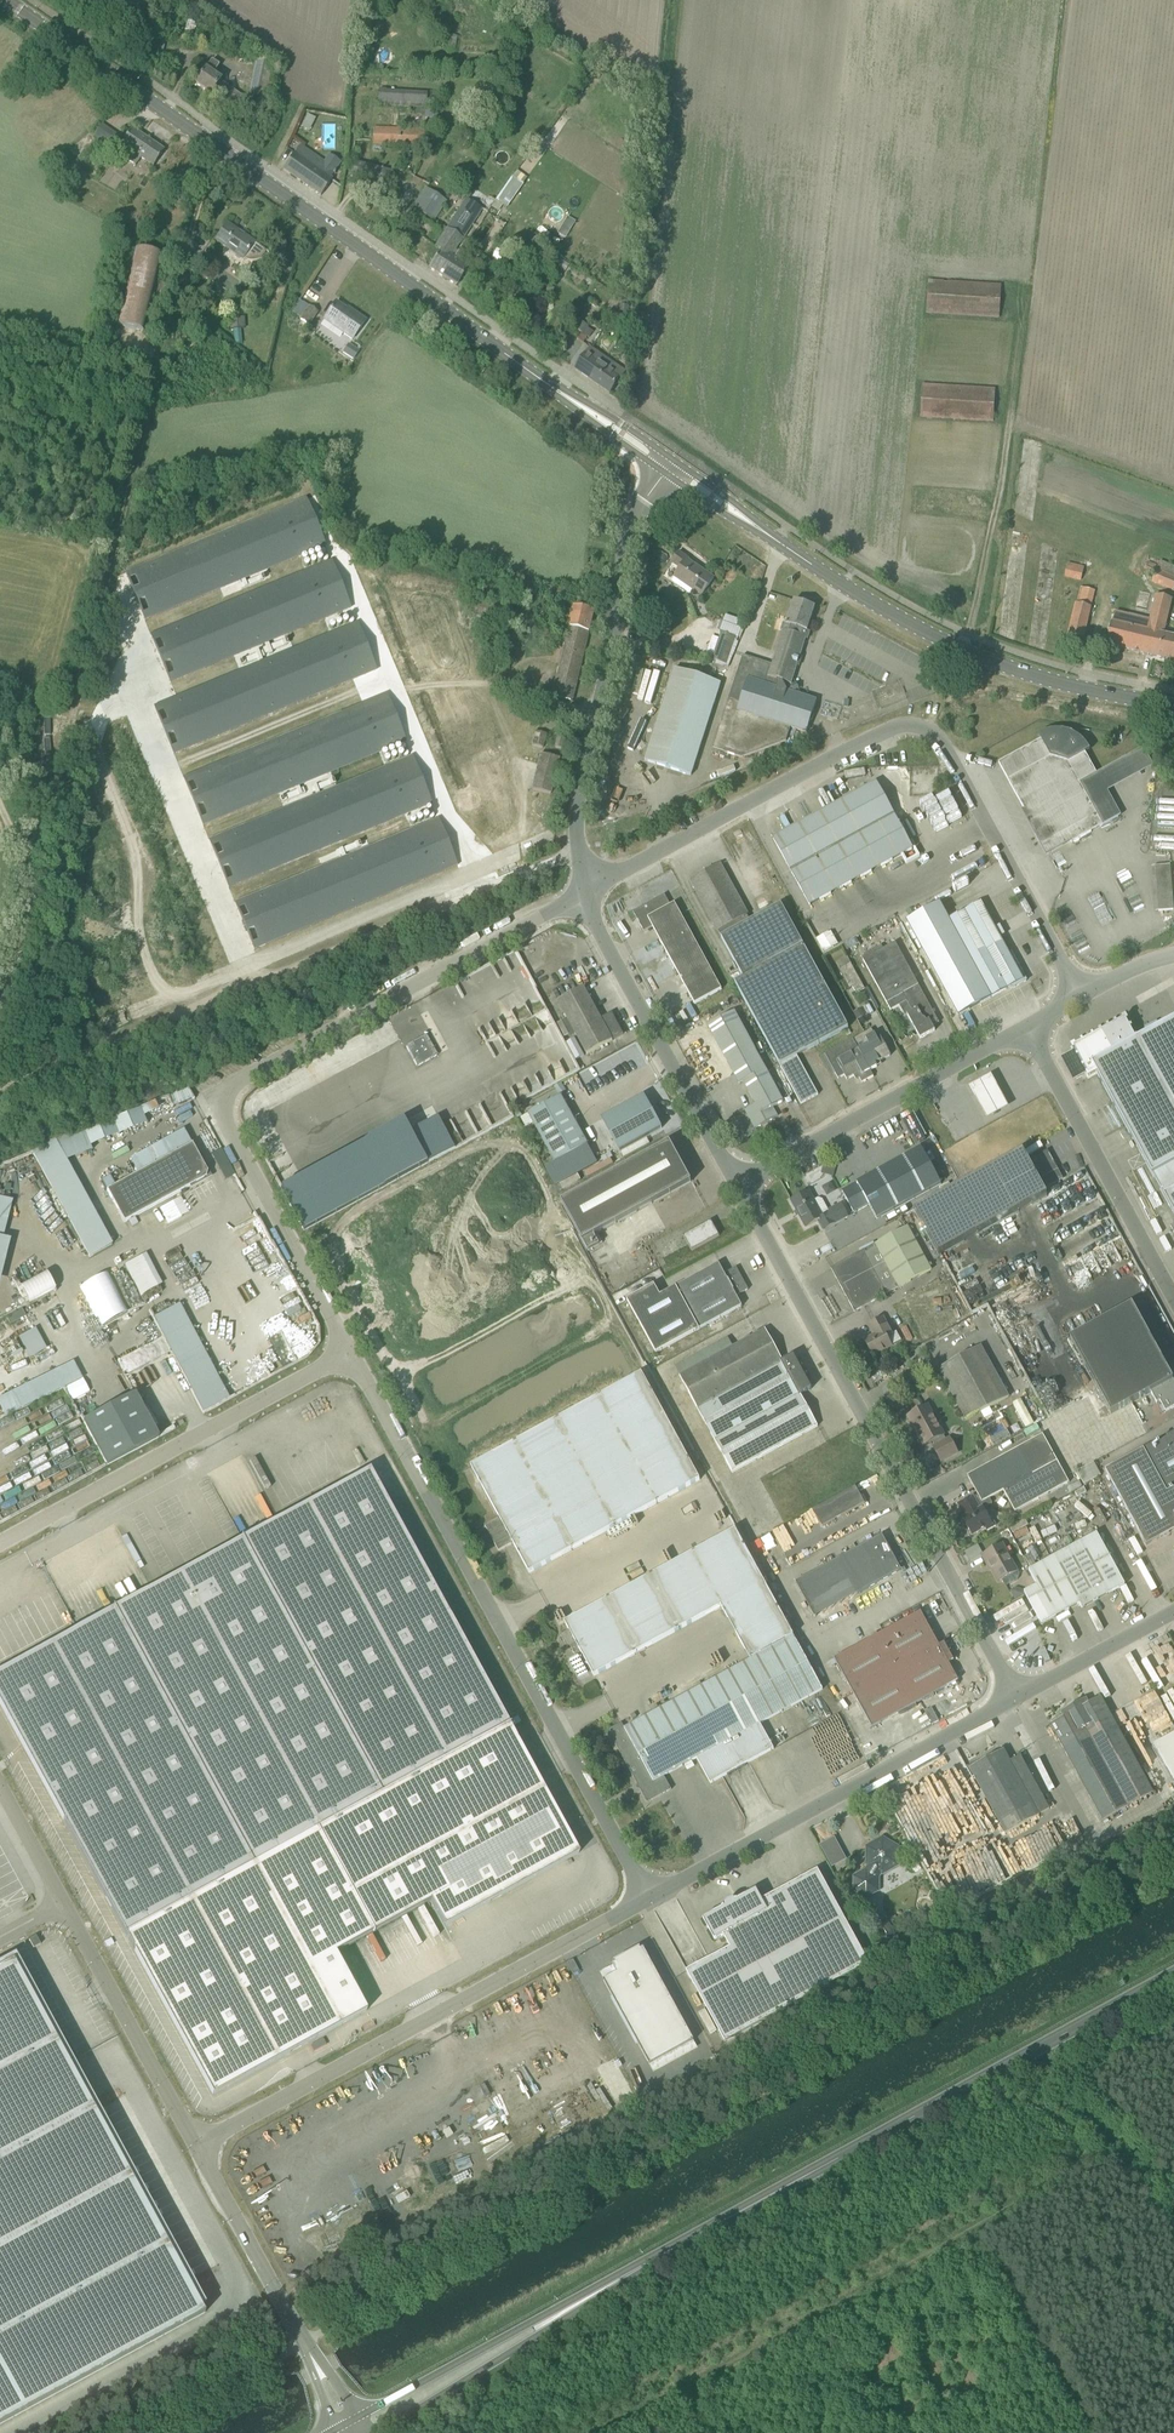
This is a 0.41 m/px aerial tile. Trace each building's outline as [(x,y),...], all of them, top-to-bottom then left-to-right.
[(160,55),(164,39),(153,36),(149,52),(160,55)] [(274,61),(256,57),(247,98),(266,102),(274,61)] [(236,109),(244,98),(212,75),(219,66),(211,61),(205,70),(204,70),(195,84),(233,111),(234,108),(236,109)] [(385,90),(379,89),(377,106),(426,108),(427,93),(385,91),(385,90)] [(303,114),(298,127),(307,130),(312,118),(303,114)] [(120,137),(102,125),(94,137),(112,149),(120,137)] [(131,128),(115,152),(135,166),(140,158),(153,167),(164,151),(131,128)] [(373,144),(425,145),(425,130),(374,128),(373,144)] [(294,154),(283,170),(321,196),(332,180),(330,179),(335,171),(300,146),(294,154)] [(351,177),(388,187),(392,173),(355,163),(351,177)] [(504,205),(522,185),(512,176),(494,197),(504,205)] [(525,211),(537,197),(528,189),(516,203),(525,211)] [(423,195),(414,208),(433,221),(442,208),(423,195)] [(451,257),(451,256),(471,226),(477,230),(487,213),(466,200),(467,199),(466,198),(447,229),(435,247),(441,250),(451,257)] [(262,254),(265,251),(243,235),(242,237),(237,234),(239,232),(227,224),(216,241),(243,260),(245,257),(247,258),(250,259),(253,259),(255,259),(258,258),(260,256),(262,254)] [(570,231),(562,226),(557,234),(565,239),(570,231)] [(143,332),(161,255),(136,249),(117,325),(143,332)] [(451,257),(441,250),(429,268),(456,286),(468,267),(451,256),(451,257)] [(217,269),(203,259),(197,267),(211,277),(217,269)] [(999,318),(1000,297),(1001,286),(929,282),(927,313),(999,318)] [(365,321),(353,312),(350,316),(345,313),(346,311),(335,303),(324,320),(344,333),(342,335),(351,341),(365,321)] [(317,313),(309,307),(301,319),(309,325),(317,313)] [(230,319),(230,330),(245,329),(244,319),(230,319)] [(587,337),(592,329),(578,320),(573,329),(587,337)] [(576,369),(610,393),(625,372),(590,348),(576,369)] [(920,417),(993,422),(995,390),(922,386),(920,417)] [(306,499),(126,574),(145,620),(325,545),(306,499)] [(679,553),(672,563),(680,569),(671,582),(689,595),(693,590),(702,596),(714,579),(688,561),(689,559),(679,553)] [(151,636),(170,683),(351,607),(351,608),(332,561),(151,636)] [(1160,561),(1157,570),(1151,582),(1173,592),(1173,567),(1160,561)] [(1084,568),(1068,564),(1065,576),(1081,580),(1084,568)] [(553,587),(553,588),(551,598),(565,601),(567,590),(553,587)] [(742,757),(787,737),(791,727),(807,732),(817,699),(789,691),(815,608),(763,592),(714,748),(742,757)] [(1156,595),(1150,621),(1115,612),(1113,622),(1112,622),(1107,646),(1173,661),(1173,637),(1164,634),(1172,599),(1156,595)] [(511,626),(514,610),(467,598),(463,614),(511,626)] [(1075,603),(1073,612),(1089,616),(1091,607),(1076,604),(1075,603)] [(552,696),(561,698),(572,701),(594,611),(574,606),(572,614),(560,611),(558,620),(569,623),(552,696)] [(173,754),(377,670),(357,624),(154,708),(173,754)] [(726,665),(735,637),(721,632),(712,660),(726,665)] [(721,684),(675,669),(645,761),(691,776),(721,684)] [(387,695),(183,779),(202,825),(406,741),(387,695)] [(1080,783),(1097,774),(1085,753),(1090,751),(1088,747),(1085,743),(1082,740),(1079,738),(1075,735),(1071,733),(1067,732),(1063,731),(1059,730),(1054,731),(1050,731),(1046,732),(1042,733),(1038,735),(1041,740),(999,763),(1008,780),(1047,852),(1070,840),(1071,843),(1103,826),(1080,783)] [(546,735),(535,732),(531,746),(543,749),(546,735)] [(561,749),(564,739),(557,737),(555,748),(561,749)] [(531,790),(539,792),(550,794),(559,759),(539,755),(531,790)] [(228,887),(432,804),(413,757),(209,841),(228,887)] [(810,906),(840,889),(913,850),(876,783),(773,839),(791,872),(810,906)] [(438,820),(235,903),(254,949),(457,866),(438,820)] [(761,916),(781,905),(745,837),(743,834),(674,871),(676,875),(735,983),(743,978),(724,942),(764,921),(761,916)] [(1170,909),(1169,882),(1164,883),(1163,866),(1152,867),(1155,910),(1170,909)] [(644,932),(652,927),(647,918),(671,905),(665,895),(633,912),(644,932)] [(722,990),(681,915),(675,903),(671,905),(647,918),(652,927),(695,1005),(722,990)] [(1009,954),(1001,938),(981,903),(949,921),(940,903),(907,921),(959,1016),(1012,987),(1013,989),(1027,981),(1012,953),(1009,954)] [(781,905),(761,916),(764,921),(724,942),(743,978),(735,983),(801,1104),(818,1095),(797,1056),(815,1047),(848,1029),(803,946),(781,905)] [(838,970),(845,983),(852,979),(859,992),(865,989),(851,963),(838,970)] [(936,1018),(919,986),(903,995),(913,1012),(907,1015),(920,1039),(935,1031),(930,1021),(936,1018)] [(613,1041),(612,1040),(623,1034),(614,1016),(609,1015),(601,1019),(583,987),(558,1001),(587,1055),(613,1041)] [(765,1069),(758,1055),(734,1012),(708,1026),(739,1084),(743,1081),(765,1069)] [(1092,1064),(1137,1040),(1125,1019),(1073,1048),(1089,1077),(1096,1072),(1092,1064)] [(1164,1197),(1173,1192),(1173,1020),(1158,1028),(1137,1040),(1092,1064),(1096,1072),(1164,1197)] [(876,1064),(891,1056),(881,1038),(866,1046),(861,1037),(864,1035),(863,1034),(854,1040),(868,1068),(870,1072),(871,1071),(877,1067),(876,1064)] [(426,1036),(406,1047),(417,1067),(437,1056),(426,1036)] [(845,1076),(847,1080),(854,1076),(855,1079),(859,1078),(862,1083),(874,1077),(871,1071),(870,1072),(868,1068),(854,1040),(825,1055),(838,1079),(845,1076)] [(745,1111),(748,1117),(755,1129),(774,1119),(772,1116),(776,1114),(773,1108),(783,1102),(765,1069),(743,1081),(756,1105),(745,1111)] [(992,1070),(971,1082),(988,1114),(1010,1103),(992,1070)] [(247,1100),(254,1113),(261,1110),(258,1103),(267,1098),(264,1092),(247,1100)] [(555,1163),(571,1154),(588,1145),(561,1096),(528,1114),(555,1163)] [(644,1096),(602,1119),(620,1151),(662,1128),(644,1096)] [(82,1258),(110,1248),(79,1157),(97,1151),(95,1145),(154,1126),(150,1116),(168,1110),(166,1103),(44,1143),(82,1258)] [(439,1118),(412,1133),(429,1162),(455,1147),(439,1118)] [(670,1143),(562,1202),(588,1251),(600,1245),(594,1236),(691,1182),(670,1143)] [(206,1179),(207,1173),(192,1145),(107,1191),(124,1223),(206,1179)] [(842,1191),(854,1213),(869,1205),(877,1219),(941,1184),(921,1148),(842,1191)] [(1043,1191),(1063,1179),(1048,1151),(1027,1162),(1021,1151),(943,1194),(965,1235),(1043,1192),(1043,1191)] [(836,1167),(834,1166),(825,1164),(822,1174),(833,1177),(836,1167)] [(824,1195),(828,1201),(840,1194),(836,1187),(824,1195)] [(823,1217),(809,1191),(791,1201),(806,1227),(818,1221),(823,1230),(848,1217),(841,1204),(829,1211),(830,1213),(823,1217)] [(1164,1197),(1173,1215),(1173,1192),(1164,1197)] [(7,1285),(17,1239),(9,1237),(16,1199),(0,1195),(0,1284),(7,1285)] [(138,1223),(135,1218),(129,1222),(132,1227),(138,1223)] [(719,1236),(717,1232),(711,1221),(684,1236),(692,1251),(719,1236)] [(907,1227),(875,1244),(877,1247),(864,1254),(863,1251),(831,1269),(855,1313),(887,1295),(885,1293),(898,1286),(899,1288),(931,1271),(908,1227),(907,1227)] [(163,1285),(146,1254),(126,1265),(143,1296),(163,1285)] [(719,1264),(675,1288),(699,1330),(742,1307),(736,1296),(748,1290),(736,1268),(724,1274),(719,1264)] [(54,1270),(27,1285),(36,1303),(63,1288),(54,1270)] [(99,1270),(81,1278),(101,1326),(120,1317),(99,1270)] [(654,1285),(627,1300),(656,1354),(699,1330),(675,1288),(660,1296),(654,1285)] [(10,1325),(26,1316),(22,1309),(6,1317),(10,1325)] [(865,1341),(873,1356),(891,1346),(886,1337),(892,1334),(883,1318),(869,1326),(874,1336),(865,1341)] [(39,1327),(21,1337),(33,1358),(50,1349),(39,1327)] [(1173,1381),(1144,1327),(1082,1360),(1111,1415),(1151,1393),(1157,1404),(1160,1402),(1166,1412),(1173,1408),(1173,1382),(1173,1381)] [(781,1363),(783,1362),(765,1330),(680,1376),(716,1444),(800,1398),(781,1363)] [(282,1335),(251,1349),(261,1373),(272,1368),(274,1373),(295,1363),(282,1335)] [(1009,1398),(1009,1397),(981,1347),(938,1370),(966,1421),(1009,1398)] [(793,1356),(783,1362),(781,1363),(800,1398),(802,1397),(813,1391),(793,1356)] [(6,1413),(86,1382),(79,1364),(0,1394),(0,1396),(6,1413)] [(499,1552),(505,1548),(513,1544),(530,1573),(700,1480),(642,1373),(471,1466),(500,1518),(485,1526),(499,1552)] [(228,1402),(221,1385),(211,1389),(209,1383),(198,1388),(206,1411),(228,1402)] [(818,1427),(802,1397),(800,1398),(716,1444),(732,1473),(818,1427)] [(946,1440),(933,1416),(930,1418),(924,1408),(916,1412),(914,1412),(911,1414),(910,1416),(908,1417),(924,1446),(932,1442),(935,1446),(933,1447),(941,1462),(958,1453),(950,1438),(946,1440)] [(1075,1418),(1043,1436),(1059,1465),(1092,1447),(1075,1418)] [(1144,1449),(1105,1470),(1146,1546),(1173,1531),(1173,1433),(1144,1449)] [(1069,1483),(1059,1465),(1043,1436),(1042,1435),(967,1476),(978,1496),(982,1503),(990,1499),(1003,1491),(1015,1512),(1069,1483)] [(1093,1462),(1076,1471),(1083,1484),(1100,1475),(1093,1462)] [(242,1540),(114,1609),(253,1863),(508,1724),(369,1470),(242,1540)] [(856,1487),(813,1510),(822,1527),(865,1504),(856,1487)] [(992,1504),(990,1499),(982,1503),(978,1496),(974,1498),(973,1497),(958,1505),(965,1518),(963,1519),(972,1536),(985,1529),(987,1531),(996,1526),(990,1516),(988,1517),(983,1509),(992,1504)] [(565,1623),(569,1631),(576,1643),(570,1646),(577,1659),(575,1661),(583,1676),(592,1672),(594,1677),(721,1607),(750,1660),(794,1636),(735,1530),(565,1623)] [(1042,1625),(1080,1604),(1082,1608),(1125,1585),(1097,1534),(1029,1571),(1037,1586),(1024,1593),(1042,1625)] [(901,1571),(882,1536),(796,1583),(815,1617),(901,1571)] [(1011,1564),(1013,1563),(1003,1544),(981,1555),(987,1565),(989,1564),(992,1569),(991,1570),(998,1583),(1004,1580),(1007,1586),(1018,1580),(1020,1574),(1018,1572),(1016,1573),(1011,1564)] [(114,1609),(78,1629),(0,1672),(0,1704),(125,1933),(253,1863),(114,1609)] [(939,1646),(935,1638),(926,1621),(928,1620),(923,1611),(878,1635),(877,1633),(867,1638),(869,1640),(835,1659),(872,1728),(906,1709),(908,1712),(917,1707),(916,1704),(958,1681),(949,1663),(954,1661),(944,1643),(939,1646)] [(567,1647),(570,1646),(576,1643),(569,1631),(561,1635),(567,1647)] [(794,1636),(750,1660),(625,1729),(654,1782),(664,1776),(697,1759),(760,1724),(823,1690),(794,1636)] [(1154,1793),(1111,1714),(1102,1697),(1089,1704),(1086,1699),(1061,1713),(1064,1718),(1051,1725),(1103,1821),(1154,1793)] [(672,1790),(664,1776),(654,1782),(625,1729),(622,1723),(608,1731),(647,1803),(672,1790)] [(578,1854),(508,1724),(253,1863),(125,1933),(213,2095),(366,2011),(335,1953),(430,1901),(444,1927),(578,1854)] [(711,1784),(743,1766),(774,1749),(760,1724),(697,1759),(711,1784)] [(1152,1748),(1173,1788),(1173,1736),(1152,1748)] [(972,1778),(974,1777),(1019,1858),(1063,1834),(1050,1809),(1021,1756),(1011,1761),(1003,1748),(967,1768),(972,1778)] [(823,1843),(833,1867),(848,1860),(838,1837),(823,1843)] [(898,1865),(898,1848),(883,1839),(868,1847),(867,1865),(869,1866),(866,1870),(855,1877),(855,1890),(866,1897),(878,1890),(878,1877),(881,1873),(882,1874),(898,1865)] [(762,1900),(757,1890),(703,1919),(715,1940),(724,1935),(730,1948),(687,1972),(725,2042),(869,1963),(818,1870),(762,1900)] [(894,1934),(883,1914),(878,1913),(874,1916),(872,1920),(884,1940),(888,1941),(893,1939),(894,1934)] [(41,1944),(36,1936),(29,1940),(34,1948),(41,1944)] [(616,1964),(613,1965),(617,1973),(604,1981),(650,2065),(695,2041),(644,1948),(641,1950),(640,1949),(641,1948),(640,1947),(637,1949),(617,1960),(614,1962),(615,1963),(615,1962),(616,1964)] [(566,1963),(573,1974),(579,1971),(572,1960),(566,1963)] [(205,2313),(188,2282),(167,2294),(74,2122),(95,2110),(14,1961),(0,1968),(0,2425),(205,2313)]
